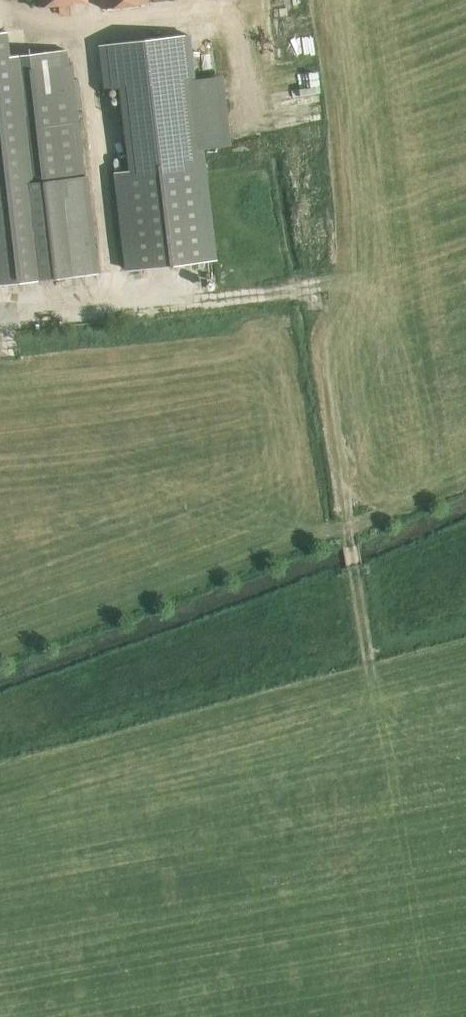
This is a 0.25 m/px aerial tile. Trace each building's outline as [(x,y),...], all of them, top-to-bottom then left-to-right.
[(0,29),(0,282),(99,271),(88,173),(84,173),(72,64),(68,64),(67,48),(11,55),(7,29),(0,29)] [(178,79),(176,55),(173,35),(94,44),(96,64),(98,88),(120,86),(129,169),(114,170),(126,269),(217,258),(195,77),(178,79)]
